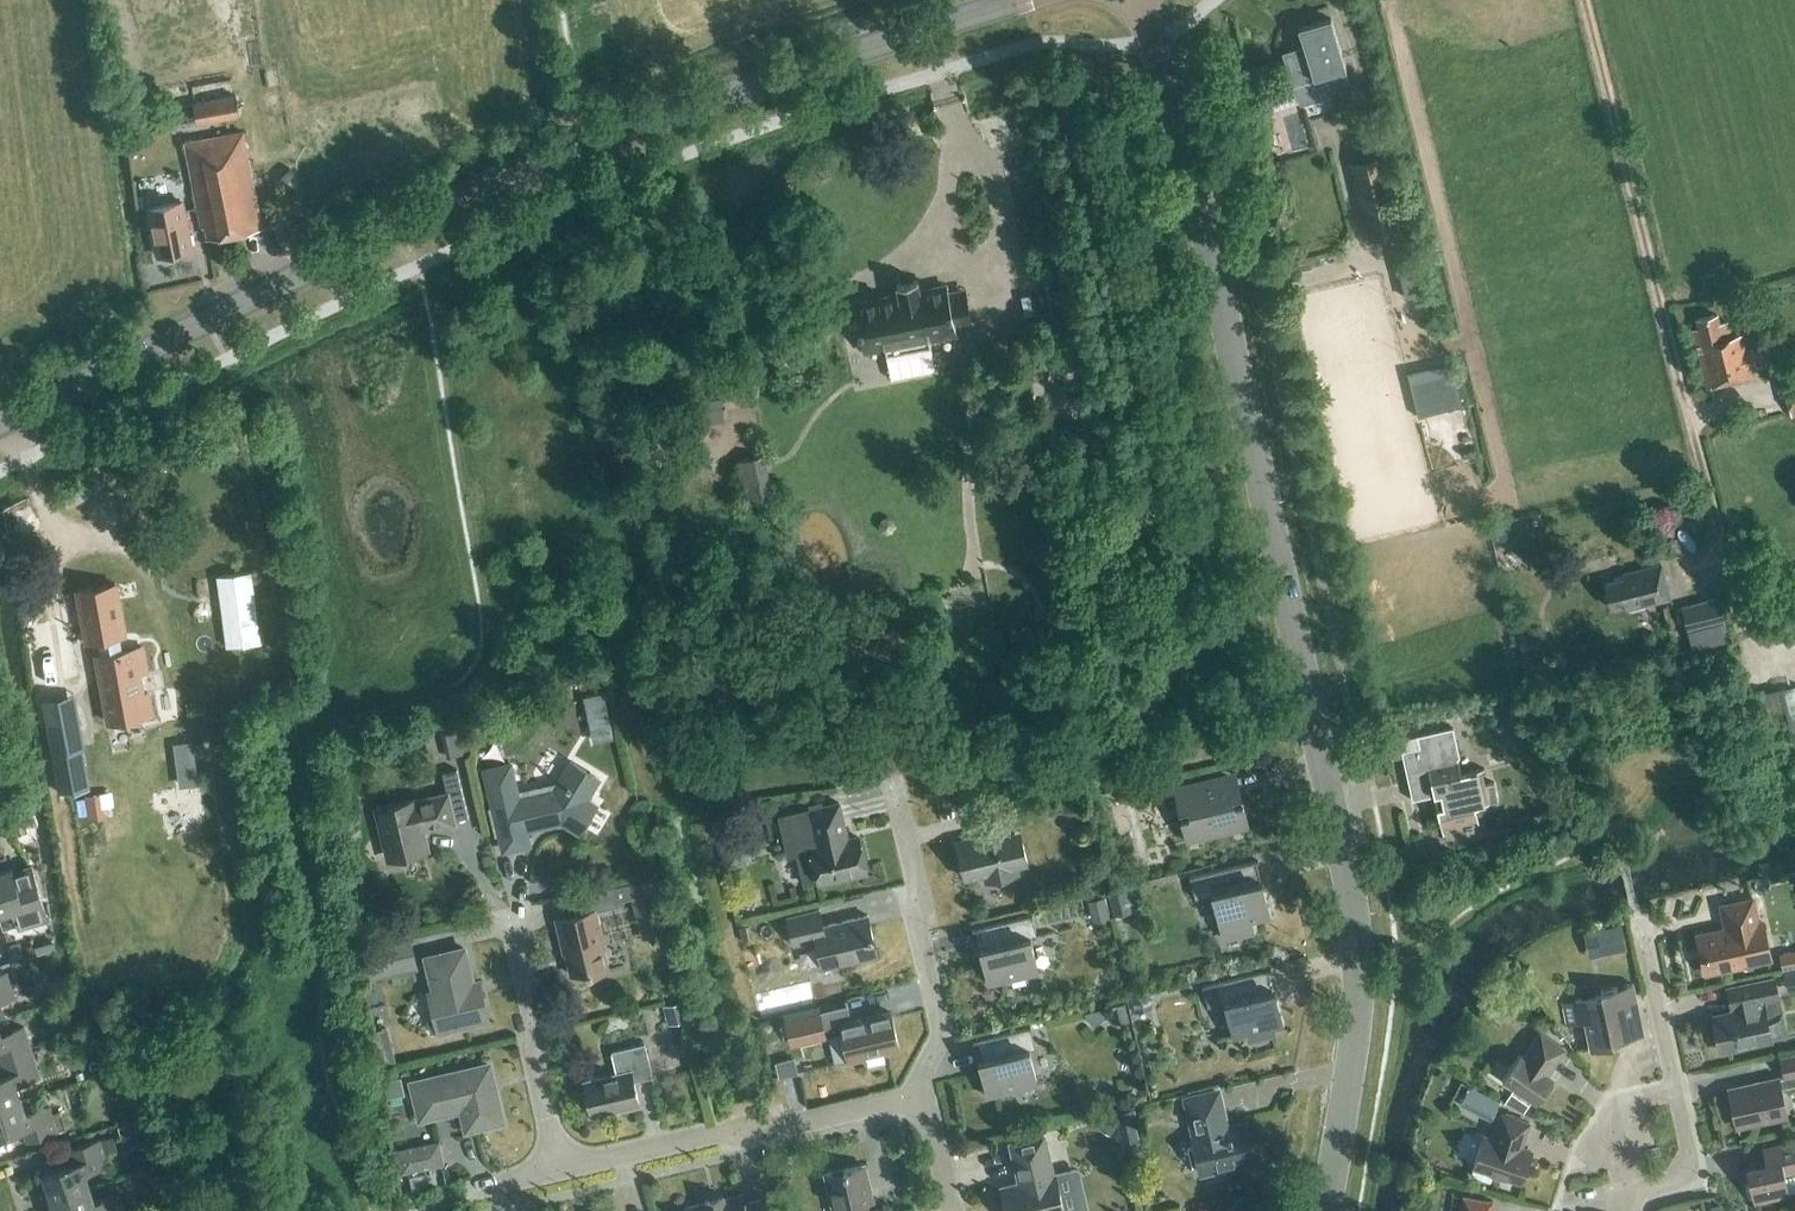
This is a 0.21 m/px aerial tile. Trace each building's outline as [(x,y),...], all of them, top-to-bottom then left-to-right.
[(1298,100),(1323,93),(1318,76),(1345,68),(1330,17),(1298,27),(1304,47),(1283,52),(1298,100)] [(194,102),(198,124),(240,116),(236,94),(194,102)] [(265,228),(246,131),(185,142),(202,229),(206,228),(208,238),(265,228)] [(159,256),(191,249),(182,202),(149,208),(159,256)] [(955,334),(953,324),(966,321),(961,293),(947,296),(946,288),(919,293),(917,281),(896,285),(899,297),(849,306),(853,325),(859,324),(864,351),(884,347),(885,355),(893,353),(897,373),(925,367),(922,348),(929,346),(928,339),(955,334)] [(1720,324),(1717,314),(1697,319),(1699,329),(1693,330),(1707,387),(1754,376),(1744,334),(1731,337),(1728,322),(1720,324)] [(1454,408),(1445,372),(1409,381),(1418,417),(1454,408)] [(803,388),(801,374),(789,376),(792,390),(803,388)] [(1782,379),(1791,417),(1794,416),(1794,375),(1782,379)] [(723,421),(720,398),(704,401),(707,423),(723,421)] [(737,463),(747,508),(776,502),(766,457),(737,463)] [(1627,609),(1670,598),(1661,565),(1623,574),(1624,579),(1605,583),(1611,608),(1625,605),(1627,609)] [(260,642),(250,573),(218,577),(227,647),(260,642)] [(115,584),(78,591),(87,642),(99,640),(101,654),(97,655),(109,723),(125,720),(124,717),(141,715),(141,717),(151,715),(147,693),(143,693),(139,674),(146,673),(141,647),(123,650),(120,636),(125,635),(115,584)] [(1688,631),(1725,622),(1719,598),(1682,608),(1688,631)] [(612,714),(607,693),(587,698),(592,719),(612,714)] [(76,712),(47,717),(48,727),(60,794),(88,789),(80,749),(83,748),(78,722),(76,712)] [(447,760),(464,756),(463,753),(466,753),(459,724),(451,726),(452,728),(441,731),(447,760)] [(1453,728),(1417,736),(1419,747),(1406,750),(1413,781),(1409,782),(1412,799),(1412,801),(1434,796),(1441,829),(1478,821),(1475,806),(1489,803),(1481,769),(1459,774),(1456,759),(1460,758),(1453,728)] [(520,793),(513,761),(481,768),(491,807),(488,808),(495,837),(498,836),(502,854),(533,846),(529,829),(554,823),(556,820),(578,833),(596,805),(586,799),(598,780),(570,762),(553,790),(546,791),(545,787),(520,793)] [(467,817),(460,788),(456,769),(442,773),(446,793),(415,800),(415,799),(375,808),(387,856),(426,847),(422,828),(433,826),(433,828),(454,823),(453,820),(467,817)] [(1186,842),(1248,827),(1235,772),(1173,787),(1186,842)] [(88,820),(106,817),(102,793),(85,796),(88,820)] [(1011,823),(1041,816),(1037,800),(1007,807),(1011,823)] [(844,841),(842,834),(845,833),(838,803),(808,810),(777,816),(788,858),(796,856),(803,885),(866,871),(858,838),(844,841)] [(1008,835),(1006,824),(983,829),(983,831),(986,830),(987,835),(954,842),(963,878),(995,870),(997,878),(994,879),(995,880),(1018,875),(1016,866),(1021,864),(1013,833),(1008,835)] [(1258,882),(1253,864),(1258,863),(1257,861),(1189,877),(1190,879),(1194,898),(1212,894),(1223,940),(1253,932),(1250,919),(1269,915),(1263,892),(1260,892),(1258,884),(1262,883),(1262,881),(1258,882)] [(2,931),(17,926),(19,931),(51,920),(33,864),(13,870),(12,869),(0,873),(0,924),(2,931)] [(635,916),(660,910),(652,878),(627,884),(635,916)] [(608,970),(594,911),(619,905),(615,887),(576,896),(580,914),(573,915),(574,921),(556,925),(560,942),(562,942),(570,975),(586,971),(587,975),(608,970)] [(1109,896),(1114,916),(1132,912),(1127,892),(1109,896)] [(1087,901),(1092,921),(1110,917),(1105,897),(1087,901)] [(1756,923),(1751,899),(1721,906),(1726,929),(1700,935),(1708,972),(1769,959),(1761,922),(1756,923)] [(822,926),(818,911),(819,911),(818,910),(786,918),(793,945),(815,940),(822,968),(876,956),(867,915),(822,926)] [(1036,937),(1032,917),(1032,915),(973,929),(974,930),(978,929),(982,948),(978,949),(979,951),(983,950),(985,958),(982,959),(988,982),(1037,970),(1029,938),(1036,937)] [(1627,951),(1622,925),(1583,932),(1588,958),(1627,951)] [(374,981),(419,970),(410,936),(366,947),(374,981)] [(12,961),(25,957),(19,941),(7,945),(12,961)] [(472,984),(463,949),(426,958),(434,993),(430,994),(435,1017),(427,1019),(431,1033),(486,1020),(477,982),(472,984)] [(1794,968),(1794,952),(1780,955),(1783,971),(1794,968)] [(1271,991),(1266,972),(1270,971),(1270,970),(1202,986),(1202,988),(1202,987),(1207,1007),(1225,1003),(1232,1035),(1246,1032),(1248,1040),(1270,1035),(1268,1026),(1281,1023),(1276,1000),(1273,1001),(1271,992),(1275,991),(1275,990),(1271,991)] [(1794,992),(1794,971),(1784,974),(1789,994),(1794,992)] [(6,1017),(1,1002),(14,998),(6,972),(0,974),(0,1019),(6,1017)] [(1746,1009),(1712,1016),(1720,1050),(1720,1054),(1774,1043),(1773,1040),(1768,1016),(1781,1013),(1773,977),(1727,988),(1727,989),(1741,985),(1746,1009)] [(1643,1035),(1632,984),(1600,991),(1601,995),(1561,1003),(1566,1026),(1584,1023),(1590,1051),(1613,1046),(1612,1041),(1643,1035)] [(1133,1015),(1151,1010),(1147,995),(1129,999),(1133,1015)] [(667,1026),(685,1022),(681,1003),(663,1006),(667,1026)] [(1124,1005),(1116,1006),(1120,1025),(1127,1023),(1124,1005)] [(850,1022),(846,1006),(818,1013),(824,1037),(841,1034),(847,1061),(865,1056),(868,1066),(884,1062),(882,1053),(898,1049),(890,1013),(850,1022)] [(31,1053),(23,1027),(0,1034),(0,1054),(2,1062),(31,1053)] [(1035,1048),(1030,1028),(1031,1028),(1030,1027),(972,1041),(973,1043),(977,1042),(981,1060),(977,1061),(977,1063),(982,1062),(984,1070),(981,1071),(987,1094),(1036,1082),(1028,1050),(1035,1048)] [(1548,1074),(1565,1049),(1540,1032),(1523,1057),(1519,1054),(1501,1080),(1514,1088),(1532,1101),(1536,1103),(1553,1078),(1548,1074)] [(591,1115),(638,1104),(633,1081),(651,1077),(644,1044),(611,1052),(616,1074),(583,1081),(591,1115)] [(395,1062),(391,1046),(373,1050),(377,1067),(395,1062)] [(21,1100),(16,1085),(39,1078),(31,1053),(2,1062),(6,1074),(0,1076),(0,1106),(21,1100)] [(1779,1057),(1783,1078),(1794,1075),(1794,1054),(1779,1057)] [(779,1078),(799,1073),(795,1058),(775,1062),(779,1078)] [(501,1122),(488,1065),(411,1083),(419,1119),(468,1108),(472,1128),(501,1122)] [(1736,1127),(1785,1116),(1779,1089),(1777,1078),(1728,1089),(1736,1127)] [(403,1083),(385,1086),(388,1103),(406,1099),(403,1083)] [(1221,1130),(1218,1116),(1222,1115),(1216,1093),(1186,1100),(1195,1137),(1191,1138),(1199,1173),(1254,1160),(1246,1125),(1221,1130)] [(1511,1093),(1504,1103),(1523,1115),(1529,1105),(1511,1093)] [(1482,1105),(1476,1116),(1490,1124),(1492,1119),(1500,1105),(1494,1102),(1486,1098),(1485,1100),(1482,1105)] [(0,1106),(0,1136),(23,1128),(27,1142),(56,1133),(48,1107),(25,1114),(21,1100),(0,1106)] [(1122,1141),(1136,1138),(1130,1110),(1116,1114),(1122,1141)] [(1523,1140),(1528,1123),(1501,1114),(1493,1139),(1483,1136),(1470,1175),(1490,1182),(1492,1174),(1520,1183),(1531,1151),(1516,1146),(1519,1138),(1523,1140)] [(1117,1125),(1106,1118),(1099,1128),(1110,1136),(1117,1125)] [(1044,1135),(1009,1143),(1018,1183),(1000,1187),(1005,1210),(1064,1210),(1055,1174),(1053,1175),(1044,1135)] [(45,1202),(89,1188),(85,1175),(108,1168),(104,1154),(117,1150),(113,1137),(99,1141),(70,1150),(75,1164),(43,1174),(49,1191),(42,1193),(45,1202)] [(1788,1195),(1784,1174),(1794,1172),(1794,1140),(1761,1148),(1765,1163),(1745,1167),(1753,1202),(1788,1195)] [(401,1172),(442,1164),(437,1143),(397,1151),(401,1172)] [(864,1165),(824,1175),(833,1210),(892,1210),(891,1207),(875,1210),(864,1165)] [(413,1192),(429,1188),(425,1174),(409,1178),(413,1192)] [(117,1197),(94,1204),(89,1188),(45,1202),(48,1210),(121,1210),(117,1197)] [(742,1194),(723,1198),(722,1196),(704,1200),(705,1203),(686,1207),(687,1210),(765,1210),(762,1199),(744,1203),(742,1194)] [(1492,1201),(1463,1197),(1461,1210),(1491,1210),(1492,1201)]
